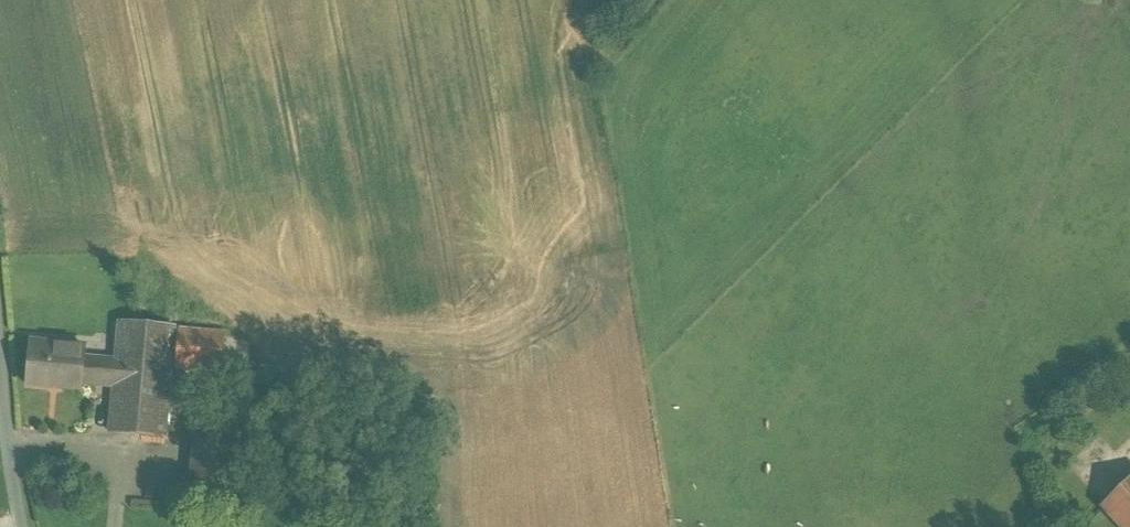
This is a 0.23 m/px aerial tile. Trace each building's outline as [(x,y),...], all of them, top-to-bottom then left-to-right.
[(116,361),(114,387),(110,433),(166,438),(173,373),(223,375),(226,333),(120,322),(116,361)] [(114,387),(116,361),(83,358),(85,346),(32,341),(28,386),(49,388),(50,382),(114,387)] [(220,431),(195,429),(190,492),(190,509),(214,511),(215,494),(236,496),(238,469),(241,432),(220,431)] [(1102,507),(1121,526),(1129,526),(1129,480),(1102,507)]
